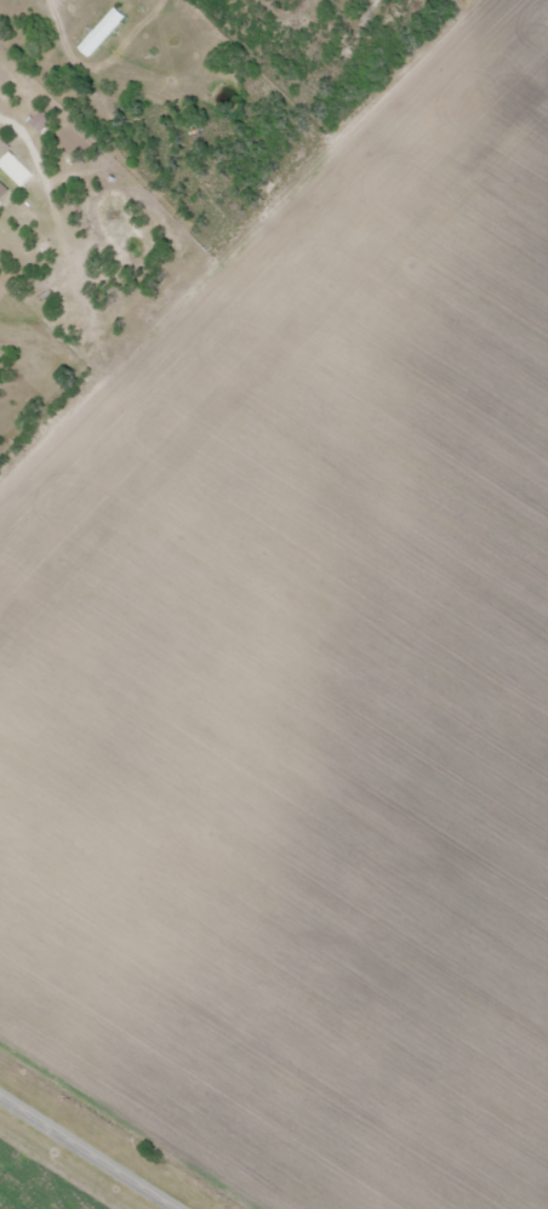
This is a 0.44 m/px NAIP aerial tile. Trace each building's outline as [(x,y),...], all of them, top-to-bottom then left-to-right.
[(128,18),(118,8),(82,49),(92,59),(128,18)]
